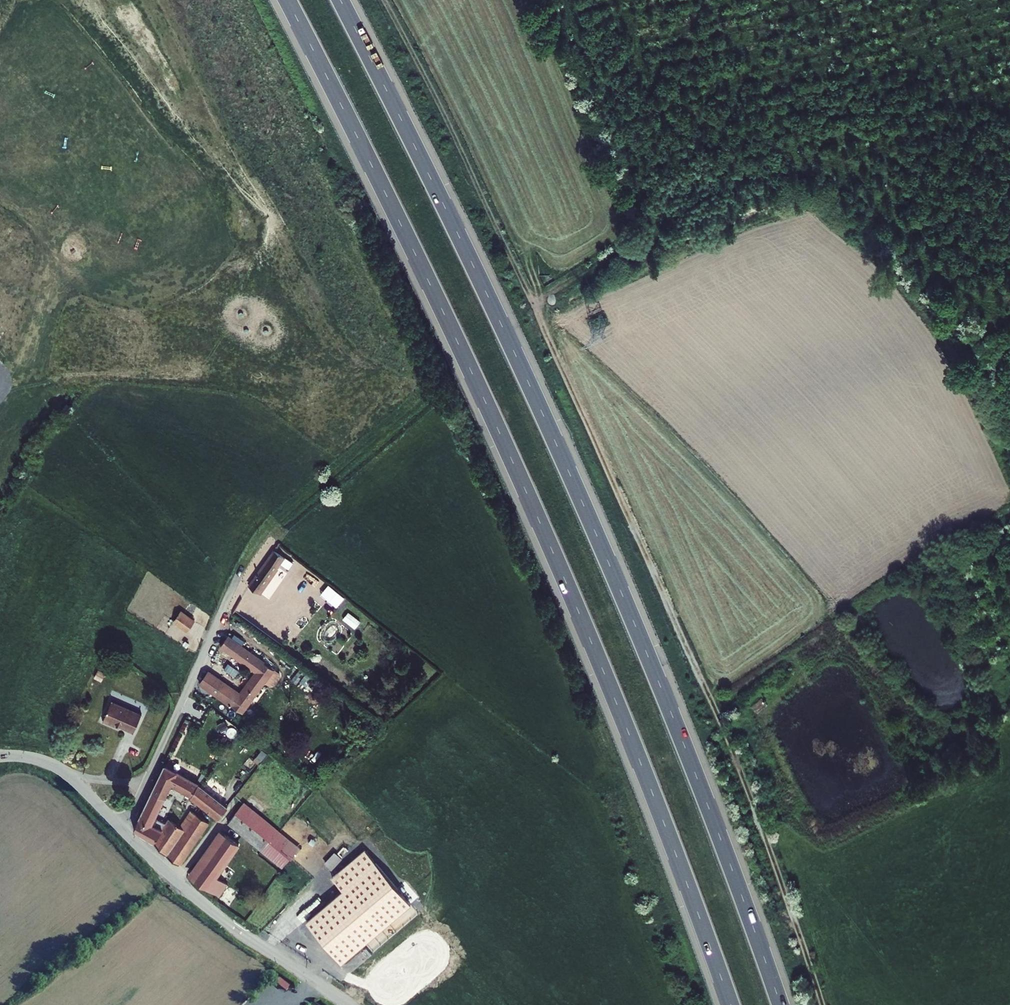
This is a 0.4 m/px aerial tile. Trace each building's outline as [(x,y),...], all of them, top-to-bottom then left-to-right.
[(271,542),(246,578),(250,582),(259,589),(281,558),(286,563),(284,567),(297,577),(304,568),(300,565),(271,542)] [(331,583),(322,592),(337,606),(346,597),(331,583)] [(357,626),(362,619),(350,611),(345,618),(357,626)] [(178,617),(169,627),(182,639),(191,629),(178,617)] [(226,629),(219,641),(251,665),(238,686),(207,664),(199,676),(230,699),(240,706),(260,674),(266,677),(269,676),(274,668),(274,664),(268,661),(269,661),(241,640),(226,629)] [(108,695),(99,715),(110,721),(112,717),(130,726),(137,708),(108,695)] [(161,759),(132,822),(150,831),(165,851),(178,857),(206,816),(189,805),(181,818),(168,809),(165,814),(153,810),(171,774),(216,812),(224,801),(192,775),(161,759)] [(333,784),(336,792),(346,788),(343,779),(333,784)] [(234,810),(258,829),(277,845),(290,855),(295,849),(240,803),(234,810)] [(231,808),(227,813),(250,831),(254,835),(258,829),(234,810),(231,808)] [(218,826),(188,868),(190,870),(210,884),(241,843),(218,826)] [(258,829),(254,835),(265,844),(259,851),(280,868),(290,855),(277,845),(258,829)] [(241,843),(210,884),(219,890),(249,849),(241,843)] [(331,875),(343,890),(306,918),(339,961),(412,905),(367,847),(331,875)] [(335,850),(325,863),(334,869),(343,857),(335,850)] [(375,951),(420,911),(411,902),(367,942),(375,951)]
